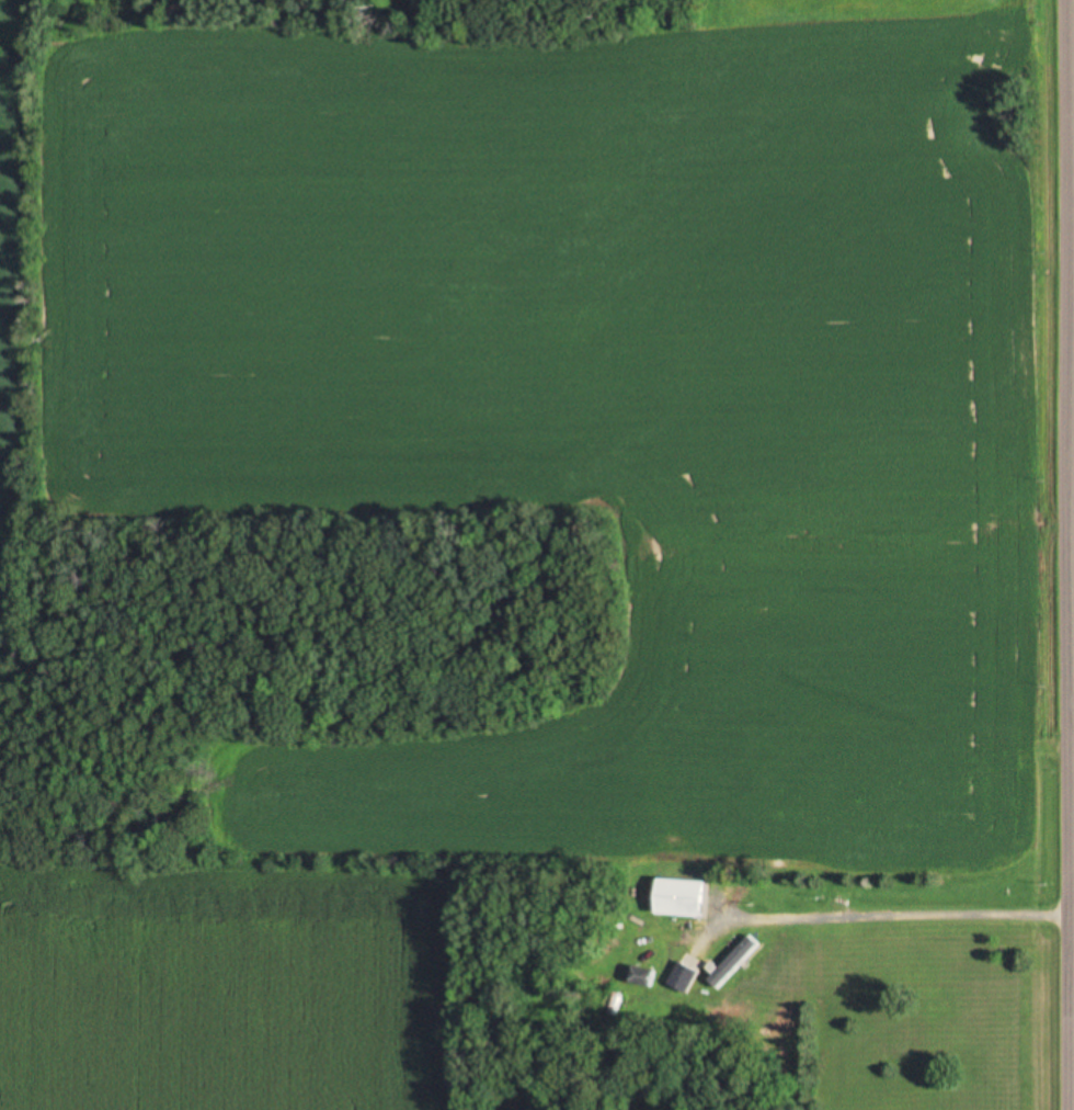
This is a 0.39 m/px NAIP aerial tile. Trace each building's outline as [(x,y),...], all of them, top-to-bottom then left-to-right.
[(656,880),(654,916),(700,919),(703,883),(656,880)] [(719,985),(758,946),(749,938),(711,976),(719,985)] [(697,973),(679,963),(667,985),(685,995),(697,973)] [(655,973),(633,967),(628,984),(651,990),(655,973)]
